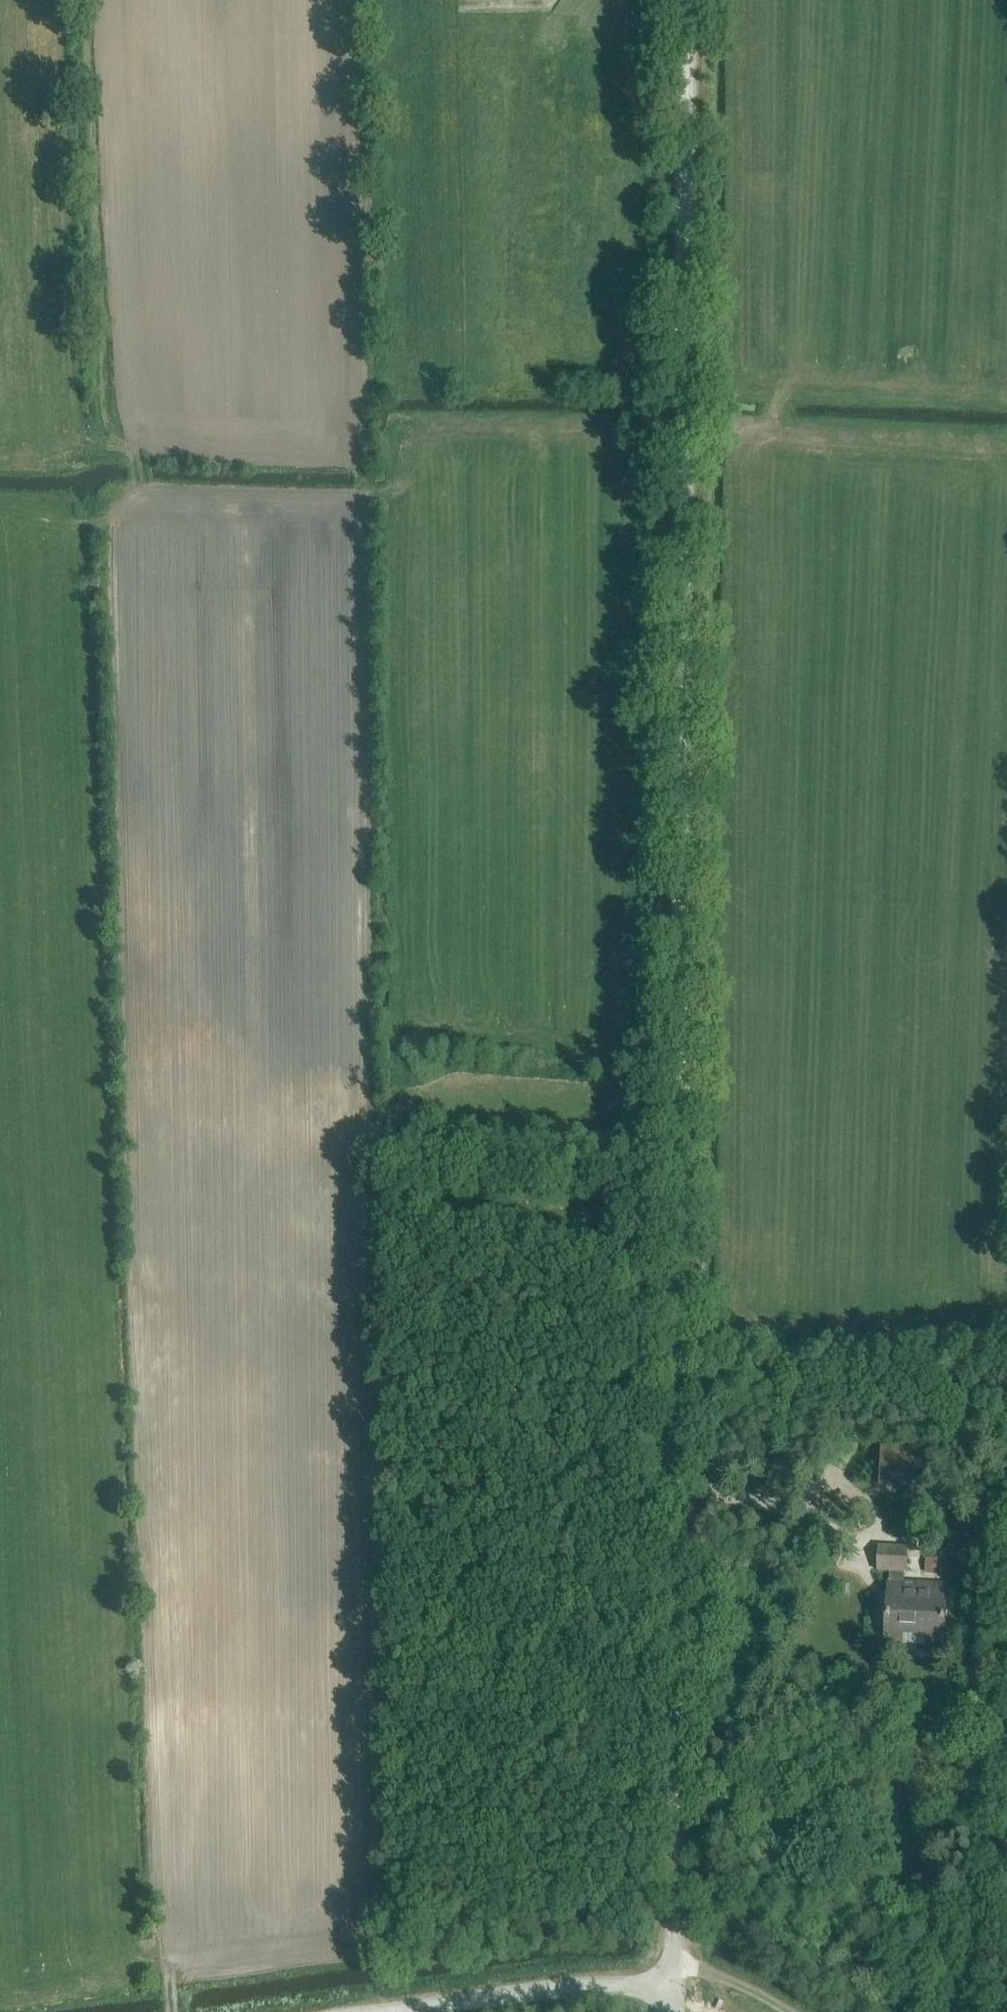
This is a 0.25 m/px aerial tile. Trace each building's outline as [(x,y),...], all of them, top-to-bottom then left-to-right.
[(923,1491),(925,1450),(881,1449),(879,1489),(923,1491)] [(945,1637),(947,1605),(944,1604),(945,1587),(905,1584),(906,1572),(908,1572),(910,1548),(882,1546),(880,1570),(893,1571),(892,1583),(891,1583),(886,1643),(902,1645),(903,1633),(945,1637)] [(838,1578),(837,1592),(852,1593),(853,1579),(838,1578)]
